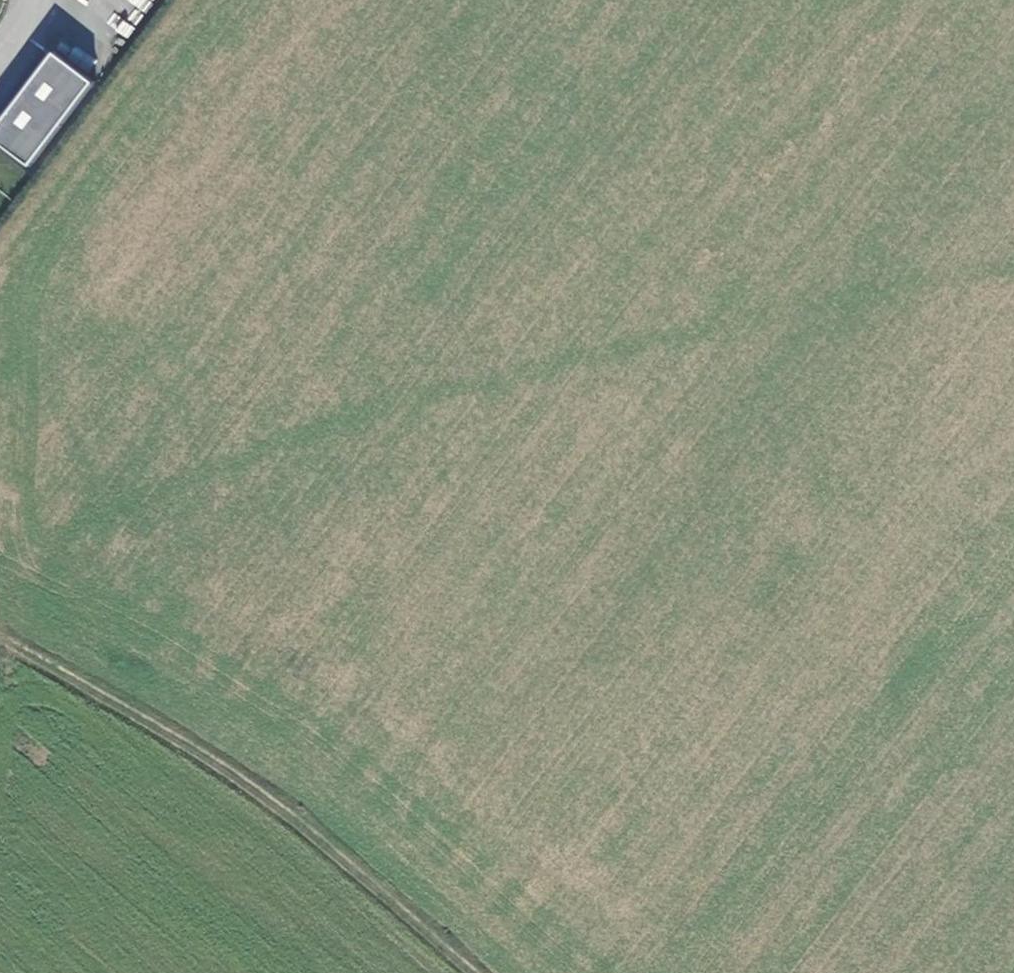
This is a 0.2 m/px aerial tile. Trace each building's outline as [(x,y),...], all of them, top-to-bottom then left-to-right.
[(90,81),(47,51),(0,117),(0,148),(29,168),(90,81)]
